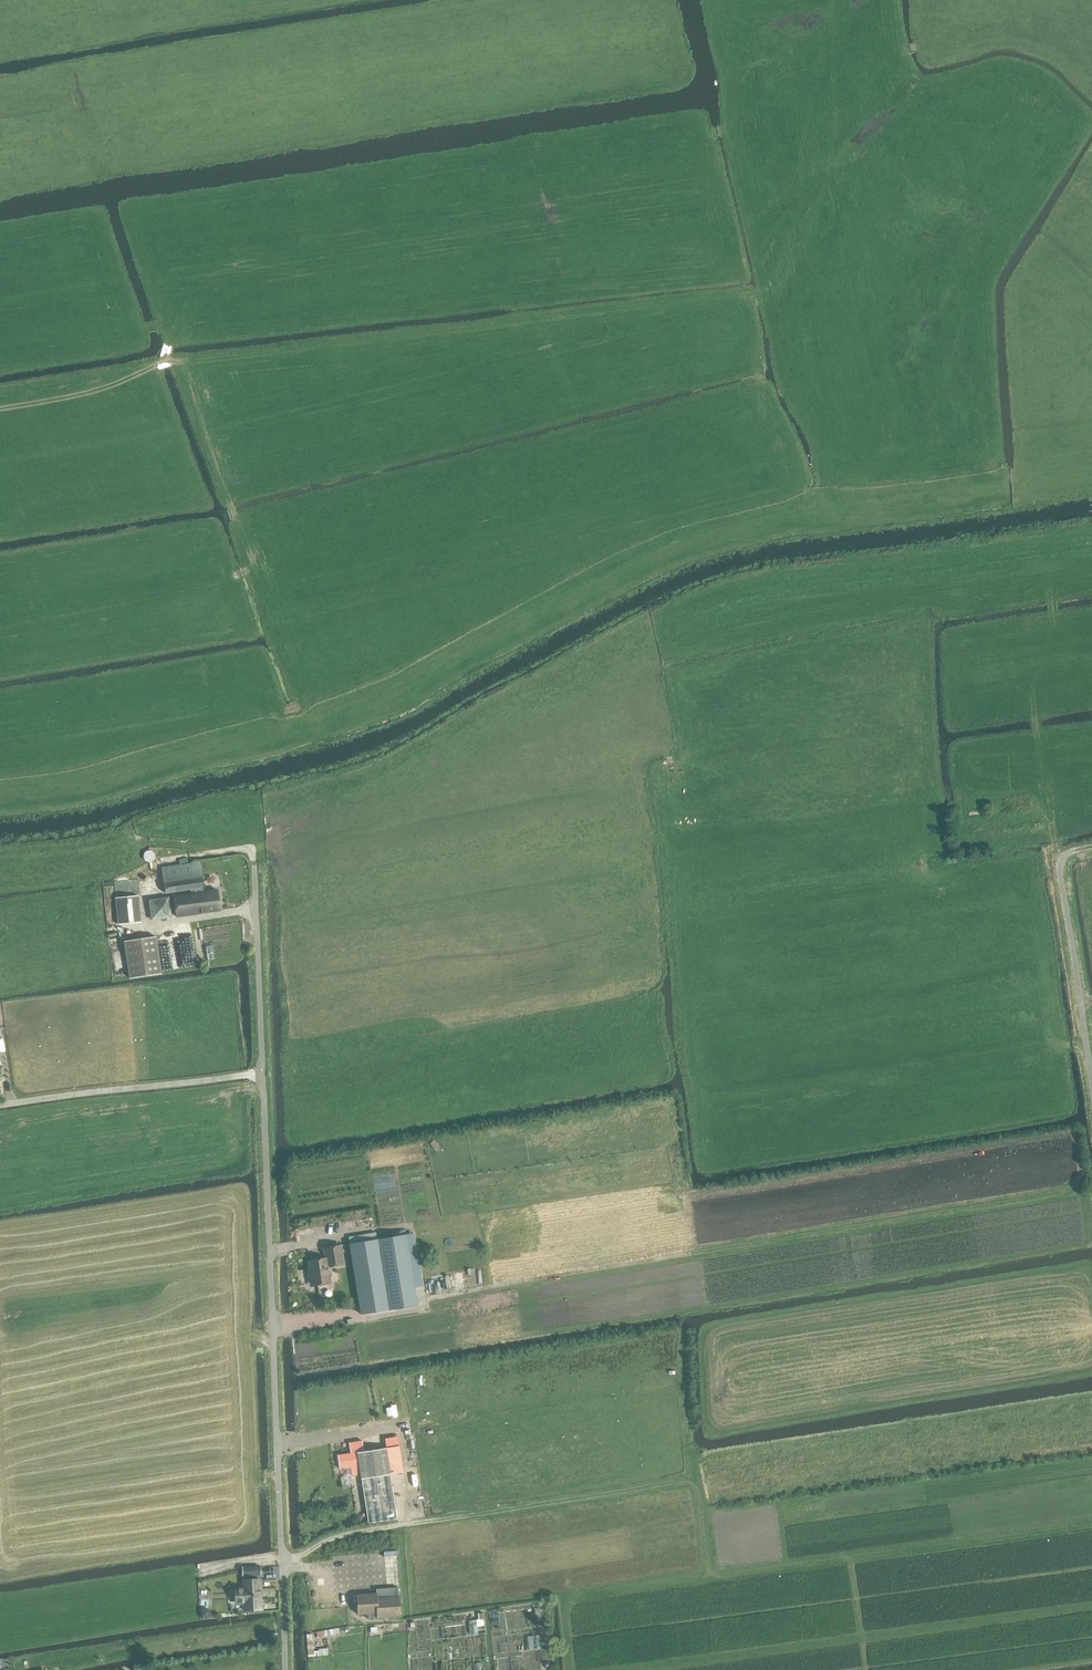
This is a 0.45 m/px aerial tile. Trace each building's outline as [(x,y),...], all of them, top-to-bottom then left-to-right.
[(985,804),(967,806),(968,818),(987,816),(985,804)] [(154,859),(155,856),(154,853),(152,851),(149,850),(146,851),(143,853),(143,856),(143,859),(146,861),(149,862),(152,861),(154,859)] [(193,878),(191,863),(161,868),(165,893),(190,889),(191,893),(173,896),(176,917),(220,911),(217,889),(204,891),(202,877),(193,878)] [(138,879),(114,881),(115,896),(139,893),(138,879)] [(142,921),(140,901),(138,901),(137,895),(115,898),(118,924),(142,921)] [(171,917),(168,896),(147,898),(151,920),(171,917)] [(123,941),(129,977),(161,973),(156,936),(123,941)] [(350,1241),(376,1236),(375,1230),(349,1235),(350,1241)] [(417,1305),(406,1233),(349,1242),(360,1314),(417,1305)] [(330,1283),(328,1267),(331,1267),(345,1264),(341,1244),(324,1247),(326,1257),(308,1260),(309,1268),(306,1269),(309,1286),(312,1286),(330,1283)] [(404,1472),(399,1445),(363,1451),(361,1440),(355,1441),(349,1442),(350,1452),(337,1455),(339,1468),(350,1466),(352,1475),(360,1473),(368,1522),(397,1518),(390,1474),(404,1472)] [(260,1575),(259,1565),(242,1566),(242,1575),(260,1575)] [(261,1609),(260,1578),(243,1579),(243,1587),(235,1587),(235,1603),(246,1602),(246,1610),(261,1609)] [(377,1613),(377,1617),(400,1616),(398,1587),(385,1588),(386,1596),(377,1597),(376,1592),(356,1594),(357,1614),(377,1613)] [(211,1611),(207,1608),(201,1608),(202,1617),(211,1616),(211,1611)] [(316,1631),(317,1637),(330,1635),(328,1629),(323,1630),(316,1631)] [(306,1634),(307,1656),(314,1656),(328,1654),(327,1647),(318,1648),(319,1650),(313,1651),(311,1634),(306,1634)]
